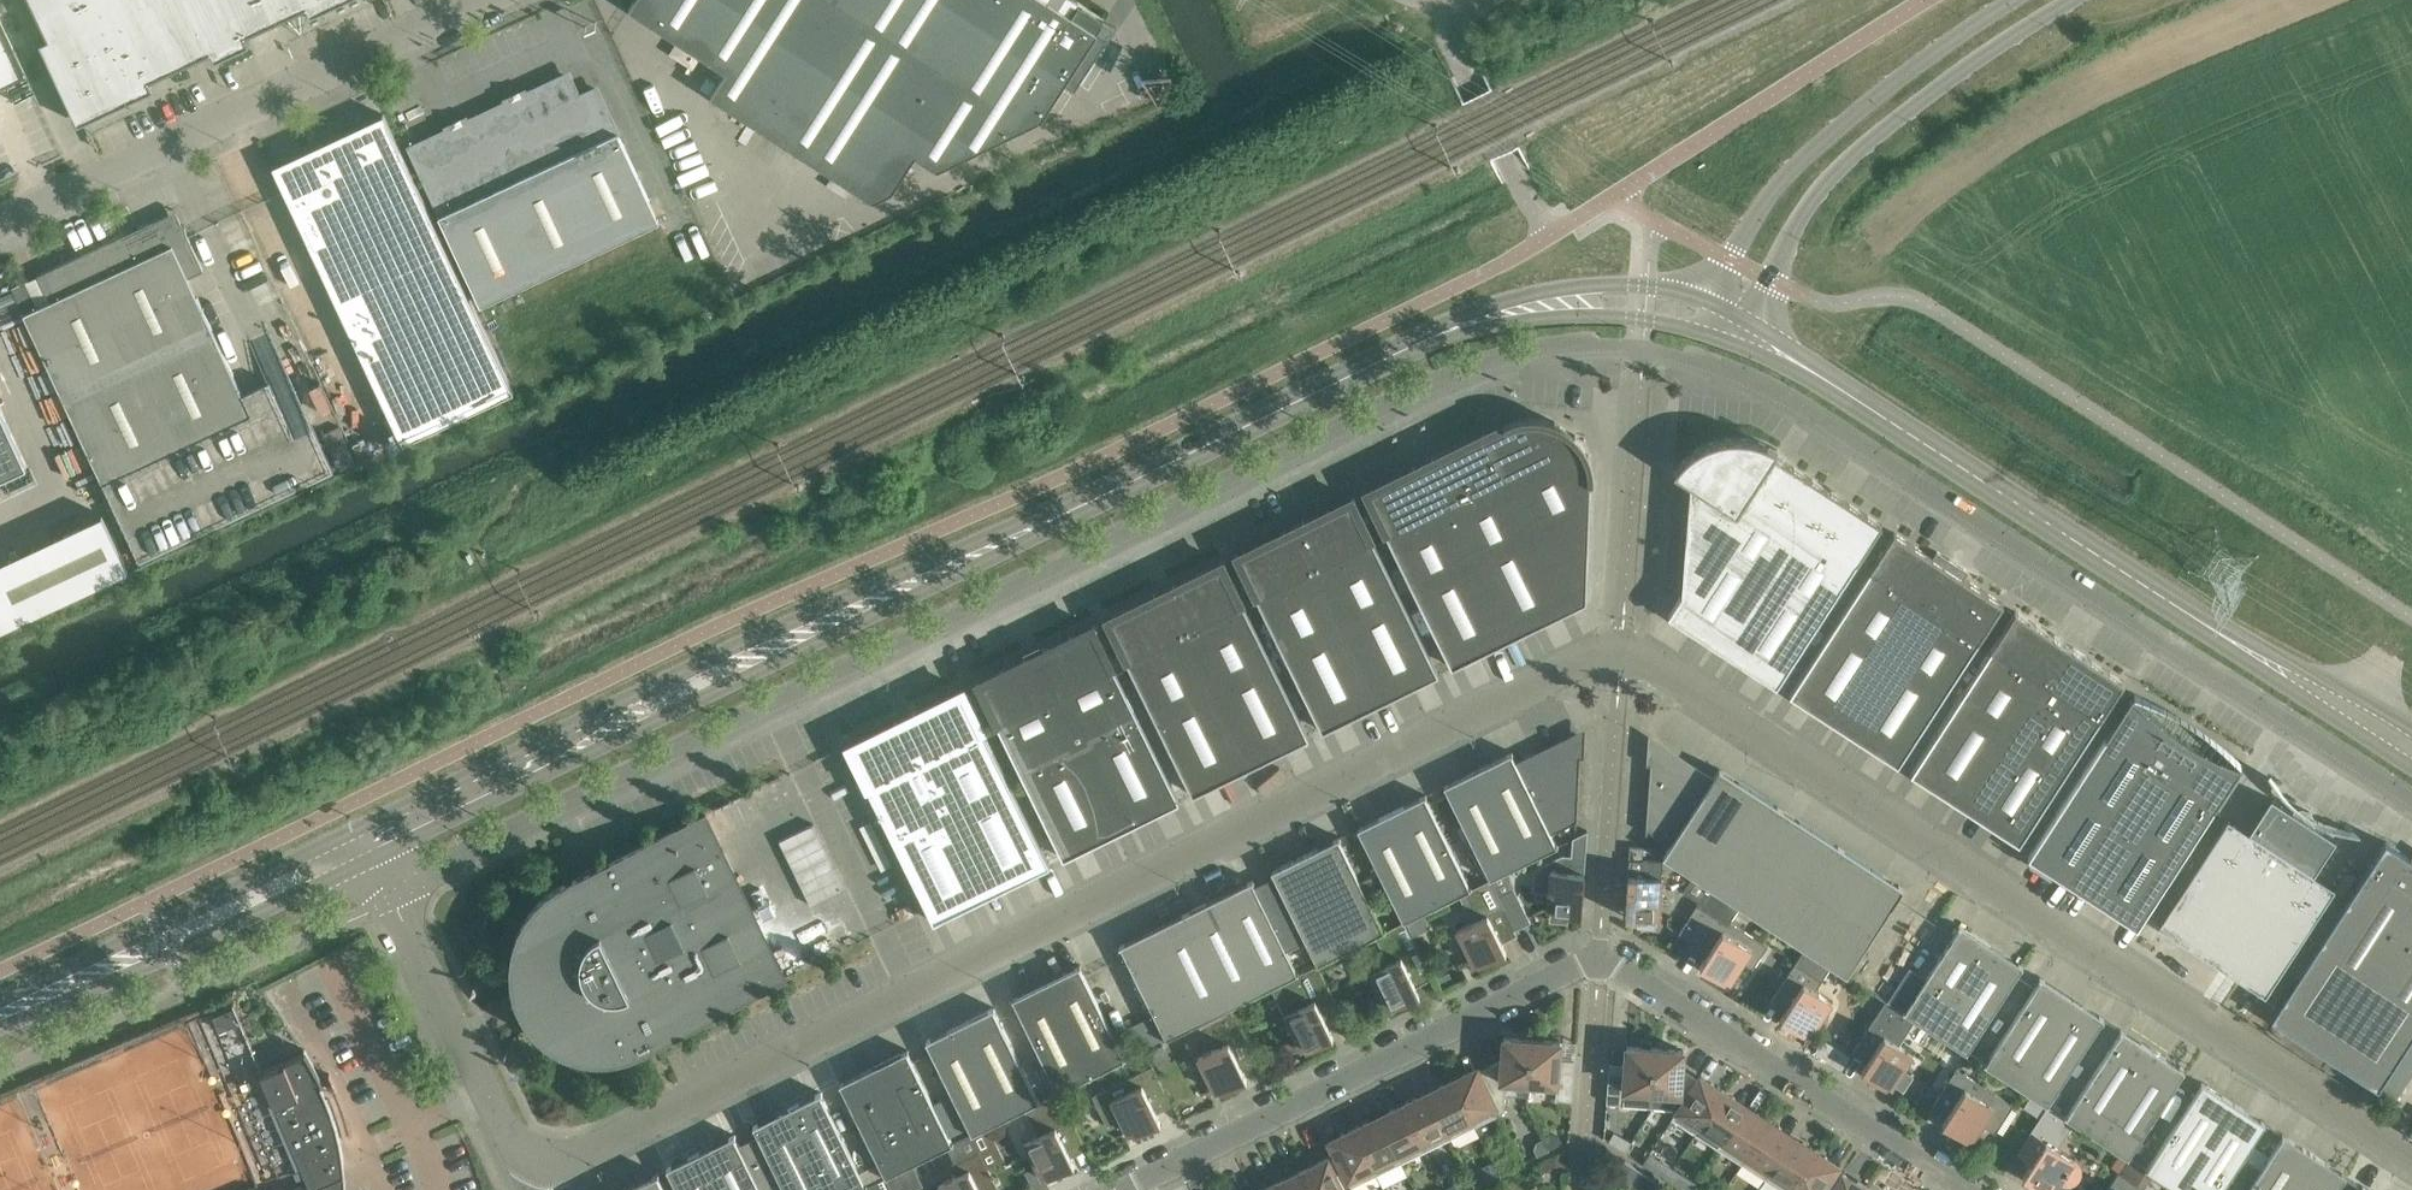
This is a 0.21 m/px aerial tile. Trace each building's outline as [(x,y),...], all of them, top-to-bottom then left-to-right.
[(48,38),(39,42),(78,124),(153,89),(150,80),(211,51),(215,60),(249,44),(245,35),(307,7),(311,15),(343,0),(30,0),(48,38)] [(1042,118),(1065,82),(1075,88),(1106,39),(1096,32),(1103,22),(1078,6),(1071,15),(1047,0),(634,0),(629,8),(725,71),(710,95),(873,200),(891,191),(914,155),(937,169),(1042,118)] [(24,72),(0,20),(0,83),(24,72)] [(408,150),(480,305),(659,222),(597,90),(577,99),(567,77),(408,150)] [(272,166),(284,191),(403,445),(513,394),(383,114),(272,166)] [(203,270),(187,236),(176,211),(64,263),(38,275),(50,301),(23,313),(140,563),(335,472),(278,348),(257,358),(268,381),(242,393),(188,277),(203,270)] [(26,467),(0,410),(0,480),(26,467)] [(1368,496),(1452,666),(1586,600),(1591,482),(1592,482),(1593,482),(1593,481),(1593,480),(1593,470),(1591,460),(1587,451),(1582,442),(1576,435),(1568,429),(1560,424),(1552,420),(1543,418),(1533,417),(1524,417),(1514,419),(1506,423),(1366,492),(1365,493),(1365,494),(1365,495),(1366,496),(1367,496),(1368,496)] [(1674,471),(1690,482),(1682,593),(1668,615),(1722,650),(1803,526),(1763,500),(1788,463),(1774,454),(1777,449),(1766,443),(1753,439),(1740,437),(1727,438),(1715,440),(1702,445),(1691,452),(1682,461),(1674,471)] [(1882,524),(1788,463),(1763,500),(1803,526),(1722,650),(1777,686),(1882,524)] [(1439,673),(1355,502),(1356,502),(1356,501),(1356,500),(1356,499),(1355,498),(1354,498),(1353,498),(1236,555),(1236,556),(1235,557),(1235,558),(1236,559),(1237,559),(1238,559),(1322,730),(1439,673)] [(1898,764),(2003,603),(1964,577),(1968,571),(1937,551),(1933,557),(1894,532),(1789,693),(1898,764)] [(1309,736),(1225,566),(1226,565),(1226,564),(1226,563),(1226,562),(1225,562),(1224,561),(1223,562),(1107,619),(1106,620),(1106,621),(1106,622),(1106,623),(1108,623),(1109,623),(1193,794),(1309,736)] [(1910,772),(2019,843),(2124,681),(2015,610),(1910,772)] [(1180,800),(1096,629),(1097,628),(1097,627),(1096,626),(1095,625),(1094,625),(977,683),(976,684),(976,686),(977,687),(978,687),(979,687),(1063,857),(1180,800)] [(850,751),(934,921),(1050,864),(966,693),(967,693),(967,692),(967,691),(967,690),(966,689),(965,689),(964,689),(848,747),(847,747),(847,748),(847,749),(847,750),(848,751),(849,751),(850,751)] [(2134,693),(2028,856),(2137,927),(2243,764),(2240,763),(2222,745),(2202,730),(2181,716),(2158,704),(2134,695),(2135,694),(2134,693)] [(1512,754),(1513,753),(1512,752),(1444,785),(1490,878),(1558,845),(1557,843),(1556,844),(1550,833),(1575,821),(1575,826),(1576,826),(1580,756),(1579,756),(1580,735),(1518,766),(1512,754)] [(1693,875),(1709,885),(1724,895),(1805,947),(1832,965),(1847,974),(1903,887),(1719,768),(1711,781),(1653,743),(1651,764),(1651,763),(1646,833),(1670,843),(1663,855),(1693,875)] [(1427,796),(1426,794),(1358,828),(1403,921),(1461,892),(1472,887),(1471,886),(1469,886),(1425,796),(1427,796)] [(2265,995),(2333,890),(2335,887),(2314,874),(2336,840),(2314,825),(2315,824),(2315,822),(2315,820),(2314,818),(2313,816),(2312,814),(2311,813),(2310,811),(2308,810),(2303,818),(2271,797),(2248,831),(2227,817),(2157,924),(2265,995)] [(786,978),(706,814),(574,879),(577,885),(568,889),(565,882),(551,890),(539,900),(529,912),(521,926),(516,941),(513,956),(512,972),(515,987),(520,1002),(527,1015),(537,1027),(548,1038),(561,1046),(575,1052),(590,1056),(604,1056),(618,1055),(632,1052),(645,1047),(642,1040),(650,1035),(653,1042),(786,978)] [(813,823),(779,840),(811,905),(845,888),(813,823)] [(1553,909),(1552,919),(1568,920),(1568,913),(1581,914),(1587,830),(1573,837),(1571,855),(1562,854),(1534,868),(1533,891),(1549,892),(1548,909),(1553,909)] [(1271,870),(1317,963),(1375,935),(1385,929),(1385,928),(1383,929),(1339,839),(1340,838),(1340,837),(1271,870)] [(2410,856),(2385,840),(2309,959),(2411,1026),(2411,854),(2410,856)] [(1643,860),(1642,860),(1643,847),(1630,846),(1625,916),(1638,917),(1637,925),(1653,926),(1654,916),(1659,916),(1661,878),(1663,879),(1664,877),(1661,877),(1662,860),(1643,859),(1643,860)] [(1693,875),(1683,891),(1699,901),(1709,885),(1693,875)] [(1479,961),(1480,964),(1506,951),(1500,940),(1516,932),(1515,929),(1498,895),(1490,878),(1472,887),(1461,892),(1470,909),(1475,919),(1456,928),(1457,930),(1458,929),(1474,963),(1479,961)] [(1164,1039),(1299,972),(1298,971),(1297,972),(1253,882),(1254,881),(1253,879),(1118,946),(1119,947),(1121,946),(1165,1037),(1163,1037),(1164,1039)] [(1699,901),(1679,933),(1693,943),(1724,895),(1709,885),(1699,901)] [(1514,887),(1498,895),(1515,929),(1531,922),(1528,916),(1514,887)] [(1739,905),(1724,895),(1693,943),(1690,947),(1705,957),(1702,961),(1699,964),(1707,970),(1723,980),(1725,978),(1729,981),(1742,961),(1752,968),(1767,945),(1729,920),(1739,905)] [(1371,975),(1367,977),(1373,991),(1378,989),(1385,1004),(1386,1006),(1391,1004),(1392,1007),(1411,997),(1419,993),(1417,989),(1413,979),(1428,972),(1411,937),(1403,921),(1385,929),(1375,935),(1388,962),(1369,971),(1371,975)] [(1967,1052),(2016,976),(2023,965),(1959,924),(1958,925),(1959,926),(1905,1010),(1903,1009),(1903,1010),(1915,1019),(1967,1052)] [(1832,965),(1805,947),(1770,1001),(1785,1010),(1780,1017),(1804,1033),(1806,1031),(1810,1034),(1831,1002),(1832,1003),(1833,1002),(1815,990),(1832,965)] [(1012,998),(1058,1091),(1126,1057),(1125,1056),(1124,1057),(1085,976),(1080,966),(1081,966),(1081,964),(1012,998)] [(1307,1048),(1333,1036),(1329,1028),(1345,1020),(1317,964),(1299,972),(1270,987),(1270,988),(1274,987),(1286,1012),(1284,1013),(1296,1037),(1284,1043),(1288,1052),(1300,1046),(1301,1048),(1306,1046),(1307,1048)] [(1450,972),(1437,978),(1442,989),(1455,983),(1450,972)] [(2048,1104),(2097,1028),(2104,1018),(2040,976),(2039,977),(2040,978),(2034,987),(1986,1062),(1984,1062),(1983,1063),(2046,1104),(2048,1104)] [(1875,1015),(1851,1053),(1851,1054),(1865,1063),(1863,1066),(1861,1070),(1869,1075),(1885,1085),(1887,1083),(1891,1086),(1911,1054),(1912,1055),(1913,1054),(1903,1047),(1899,1045),(1915,1019),(1903,1010),(1885,999),(1875,1015)] [(320,1077),(305,1049),(304,1049),(305,1052),(263,1070),(234,1002),(190,1020),(257,1182),(301,1164),(311,1186),(301,1189),(345,1189),(345,1182),(343,1155),(338,1128),(330,1102),(320,1077)] [(926,1040),(971,1133),(1040,1099),(1039,1098),(1038,1099),(993,1009),(995,1008),(994,1007),(926,1040)] [(1243,1069),(1258,1062),(1233,1011),(1200,1027),(1205,1039),(1210,1036),(1215,1047),(1198,1055),(1215,1090),(1220,1088),(1221,1091),(1247,1078),(1243,1069)] [(2073,1121),(2128,1157),(2183,1069),(2121,1029),(2120,1030),(2121,1031),(2066,1115),(2065,1114),(2064,1115),(2073,1121)] [(1479,1070),(1482,1076),(1500,1112),(1504,1110),(1506,1079),(1531,1081),(1532,1038),(1503,1036),(1502,1059),(1479,1070)] [(1560,1040),(1532,1038),(1531,1081),(1556,1083),(1555,1099),(1571,1100),(1575,1060),(1561,1059),(1562,1045),(1559,1045),(1560,1040)] [(1152,1049),(1148,1051),(1154,1064),(1159,1062),(1169,1057),(1162,1044),(1152,1049)] [(1647,1105),(1652,1095),(1655,1047),(1627,1045),(1627,1050),(1624,1050),(1623,1063),(1609,1063),(1607,1103),(1647,1105)] [(1678,1107),(1694,1083),(1697,1078),(1682,1069),(1683,1049),(1655,1047),(1652,1095),(1647,1105),(1678,1107)] [(885,1176),(909,1164),(954,1142),(953,1140),(952,1141),(912,1061),(907,1051),(909,1051),(908,1049),(839,1083),(885,1176)] [(1133,1131),(1134,1133),(1160,1121),(1156,1112),(1172,1104),(1153,1065),(1092,1094),(1106,1124),(1120,1117),(1128,1133),(1133,1131)] [(1478,1067),(1465,1073),(1452,1079),(1475,1125),(1500,1112),(1482,1076),(1479,1070),(1478,1067)] [(1932,1105),(1947,1114),(1942,1122),(1966,1138),(1967,1135),(1971,1138),(1981,1124),(1994,1132),(2013,1105),(1957,1068),(1932,1105)] [(1893,1084),(1903,1090),(1912,1076),(1902,1070),(1893,1084)] [(1723,1090),(1711,1082),(1700,1074),(1697,1078),(1694,1083),(1678,1107),(1672,1117),(1695,1133),(1723,1090)] [(1428,1091),(1432,1101),(1450,1137),(1475,1125),(1452,1079),(1428,1091)] [(2258,1133),(2265,1123),(2201,1081),(2200,1082),(2202,1083),(2147,1167),(2146,1166),(2145,1168),(2147,1169),(2179,1189),(2221,1189),(2258,1133)] [(1747,1105),(1723,1090),(1695,1133),(1718,1148),(1741,1113),(1747,1105)] [(1040,1099),(1023,1108),(1037,1135),(1025,1141),(1037,1164),(1041,1174),(1042,1176),(1043,1175),(1047,1173),(1048,1176),(1066,1168),(1074,1163),(1072,1159),(1070,1156),(1086,1148),(1072,1120),(1066,1108),(1058,1091),(1040,1099)] [(1428,1091),(1403,1103),(1426,1149),(1450,1137),(1432,1101),(1428,1091)] [(753,1126),(758,1136),(785,1189),(856,1189),(867,1184),(866,1183),(865,1184),(825,1103),(821,1094),(822,1093),(821,1092),(753,1126)] [(1426,1149),(1403,1103),(1378,1115),(1401,1161),(1426,1149)] [(2016,1152),(2031,1161),(2025,1171),(2022,1175),(2030,1180),(2046,1189),(2047,1189),(2048,1188),(2051,1189),(2053,1189),(2058,1182),(2059,1183),(2060,1184),(2061,1184),(2062,1185),(2063,1185),(2064,1186),(2066,1186),(2067,1186),(2068,1186),(2070,1186),(2071,1186),(2072,1185),(2073,1185),(2074,1184),(2076,1184),(2077,1183),(2078,1182),(2078,1181),(2079,1180),(2080,1179),(2081,1178),(2081,1177),(2082,1176),(2082,1174),(2082,1173),(2082,1172),(2082,1171),(2082,1169),(2082,1168),(2082,1167),(2081,1166),(2081,1165),(2080,1163),(2079,1162),(2079,1161),(2078,1160),(2077,1160),(2076,1159),(2074,1158),(2056,1147),(2073,1121),(2064,1115),(2048,1104),(2046,1104),(2016,1152)] [(1747,1105),(1741,1113),(1718,1148),(1741,1163),(1769,1120),(1747,1105)] [(1378,1115),(1354,1128),(1376,1174),(1401,1161),(1378,1115)] [(1764,1178),(1787,1143),(1792,1134),(1769,1120),(1741,1163),(1764,1178)] [(1328,1140),(1351,1186),(1376,1174),(1354,1128),(1341,1134),(1328,1140)] [(939,1183),(942,1189),(998,1189),(999,1189),(991,1173),(988,1167),(981,1153),(980,1150),(971,1133),(954,1142),(947,1145),(955,1162),(951,1164),(956,1174),(939,1183)] [(2221,1189),(2336,1189),(2339,1185),(2346,1175),(2282,1133),(2281,1135),(2282,1135),(2276,1145),(2269,1155),(2261,1169),(2243,1157),(2221,1189)] [(1787,1143),(1764,1178),(1784,1189),(1789,1189),(1815,1149),(1792,1134),(1787,1143)] [(667,1168),(677,1189),(785,1189),(758,1136),(739,1146),(734,1135),(667,1168)] [(993,1148),(981,1153),(988,1167),(1004,1159),(1000,1150),(993,1148)] [(1789,1189),(1823,1189),(1833,1174),(1839,1165),(1815,1149),(1789,1189)] [(1507,1155),(1493,1161),(1499,1174),(1513,1167),(1507,1155)] [(1303,1168),(1314,1189),(1345,1189),(1329,1156),(1303,1168)] [(2145,1168),(2128,1157),(2107,1189),(2144,1189),(2137,1185),(2147,1169),(2145,1168)] [(1674,1167),(1661,1158),(1653,1170),(1666,1178),(1674,1167)] [(1485,1181),(1499,1174),(1493,1161),(1479,1168),(1485,1181)] [(885,1176),(892,1189),(898,1189),(918,1180),(909,1164),(885,1176)] [(1025,1170),(1035,1189),(1042,1189),(1049,1187),(1043,1175),(1042,1176),(1041,1174),(1037,1165),(1037,1164),(1025,1170)] [(1680,1187),(1687,1176),(1674,1167),(1666,1178),(1680,1187)] [(1283,1189),(1314,1189),(1303,1168),(1279,1181),(1283,1189)] [(622,1189),(665,1189),(658,1174),(659,1173),(658,1172),(622,1189)] [(1866,1188),(1842,1172),(1831,1189),(1865,1189),(1866,1188)] [(885,1176),(857,1189),(892,1189),(885,1176)] [(1260,1189),(1283,1189),(1279,1181),(1260,1189)]
